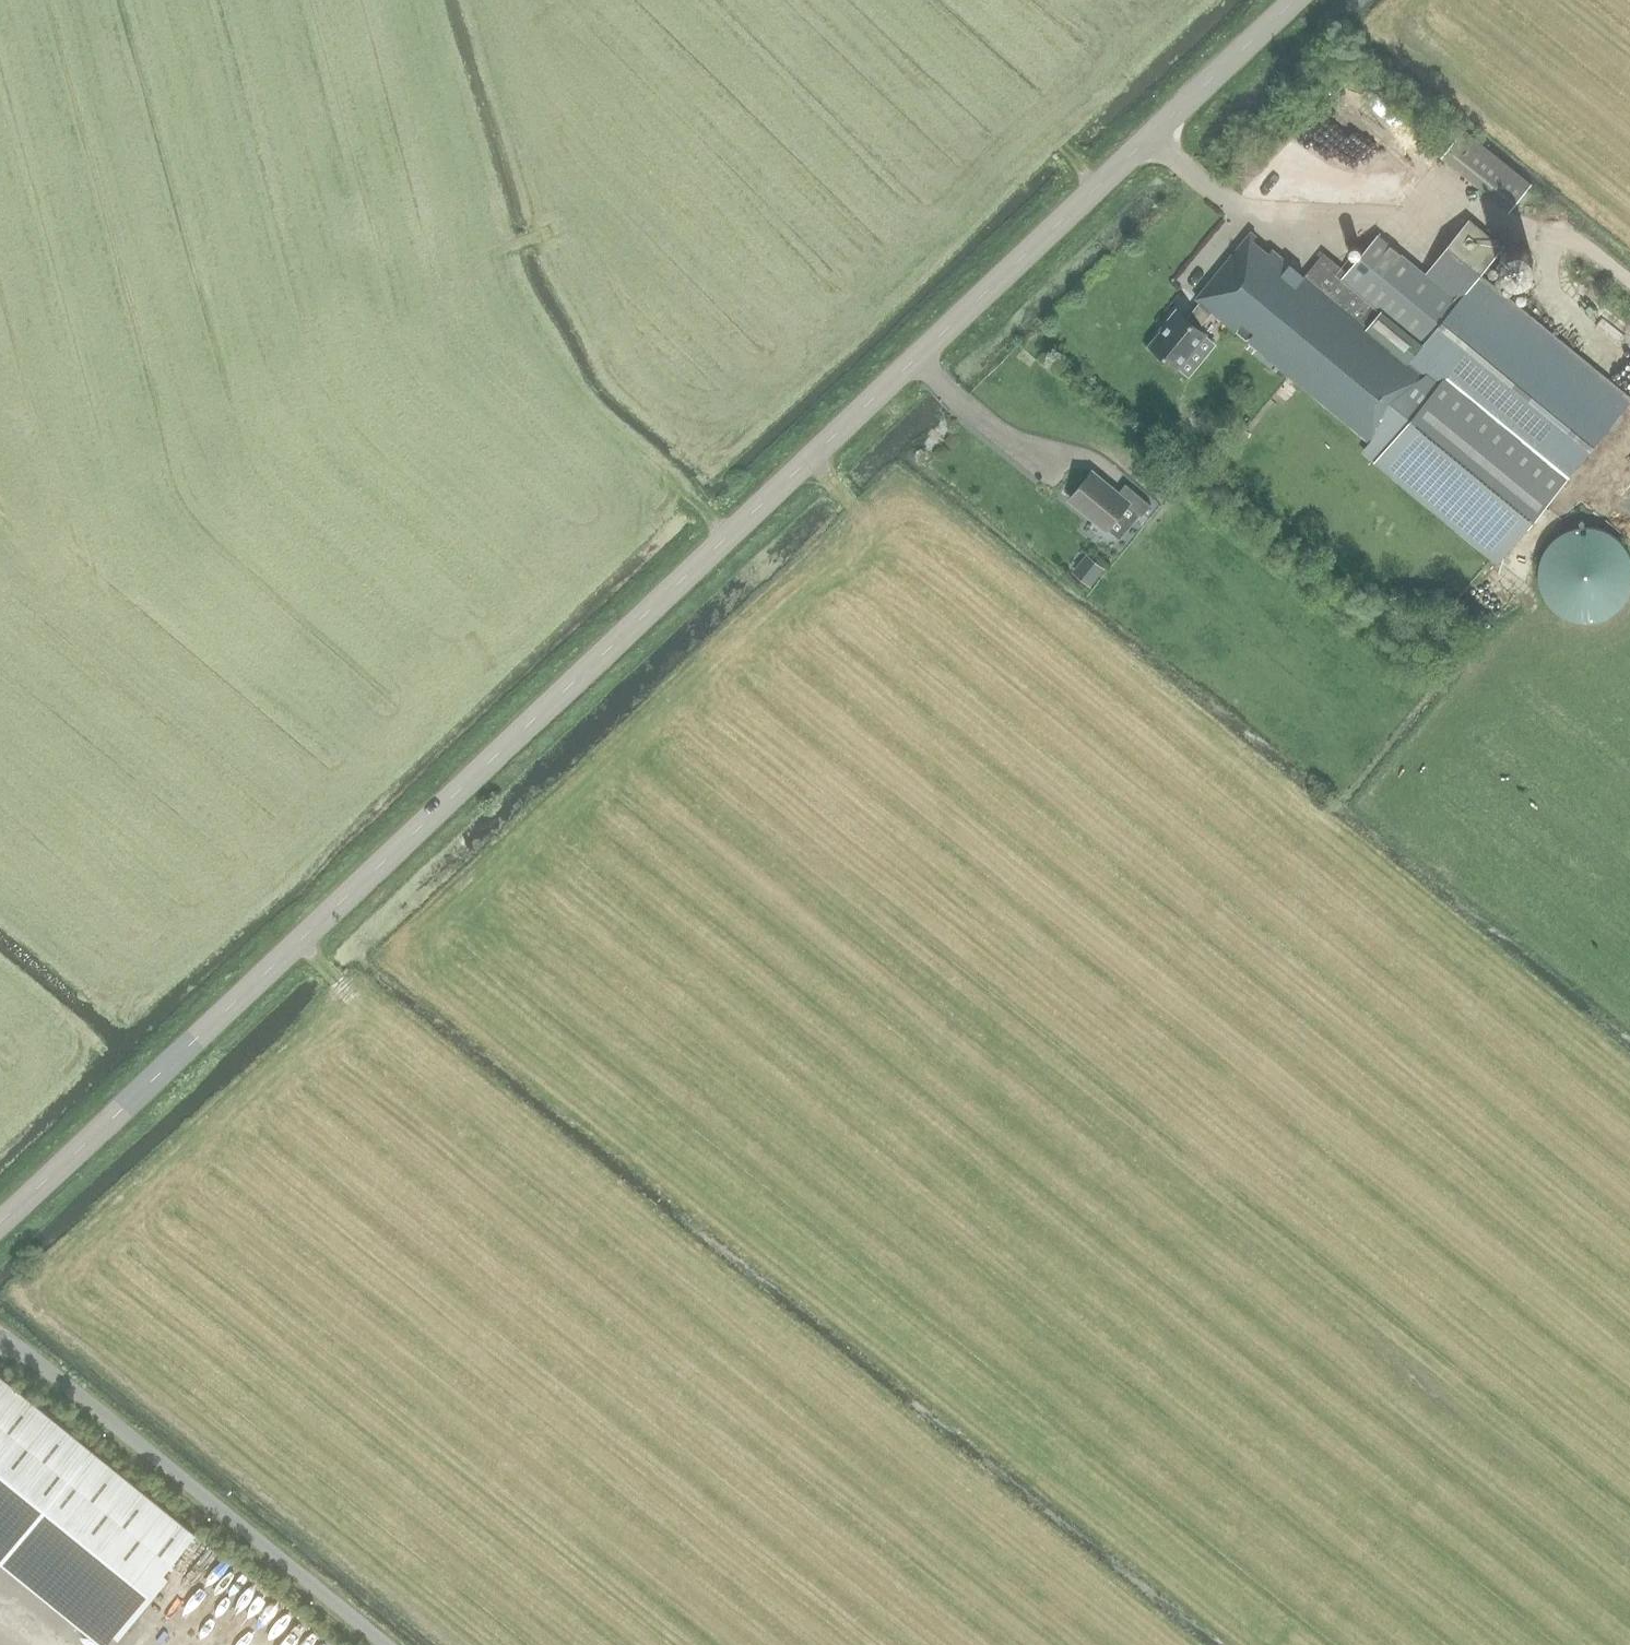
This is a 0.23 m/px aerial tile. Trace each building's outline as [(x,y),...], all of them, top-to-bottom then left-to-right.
[(1508,212),(1530,184),(1463,130),(1440,158),(1508,212)] [(1178,314),(1149,349),(1175,370),(1203,335),(1197,331),(1211,314),(1306,391),(1368,444),(1362,452),(1496,563),(1629,401),(1482,276),(1503,246),(1495,239),(1493,242),(1467,220),(1422,274),(1377,236),(1341,279),(1331,271),(1335,266),(1321,255),(1302,278),(1271,252),(1267,257),(1249,243),(1253,237),(1248,233),(1194,300),(1198,303),(1185,320),(1178,314)] [(1117,494),(1090,473),(1069,498),(1107,529),(1127,504),(1142,516),(1151,505),(1125,484),(1117,494)] [(1587,621),(1591,621),(1594,621),(1598,620),(1602,619),(1605,618),(1610,615),(1613,614),(1615,612),(1618,609),(1620,607),(1622,605),(1625,602),(1627,598),(1629,596),(1629,593),(1629,554),(1629,552),(1628,550),(1626,547),(1624,544),(1622,542),(1618,538),(1616,535),(1613,534),(1608,531),(1606,529),(1602,528),(1597,527),(1594,526),(1590,526),(1585,525),(1581,526),(1578,526),(1574,527),(1571,528),(1569,528),(1565,530),(1562,532),(1559,534),(1554,537),(1552,539),(1550,542),(1547,546),(1545,549),(1543,552),(1542,554),(1541,557),(1540,559),(1539,563),(1539,566),(1538,569),(1538,572),(1538,576),(1538,579),(1539,583),(1540,586),(1541,590),(1542,593),(1543,595),(1545,599),(1547,601),(1548,603),(1551,607),(1554,609),(1556,611),(1558,613),(1561,614),(1564,616),(1567,617),(1569,618),(1572,619),(1576,620),(1579,621),(1583,621),(1587,621)] [(1094,558),(1079,576),(1090,585),(1104,567),(1094,558)] [(194,1533),(0,1376),(0,1559),(104,1644),(194,1533)]
